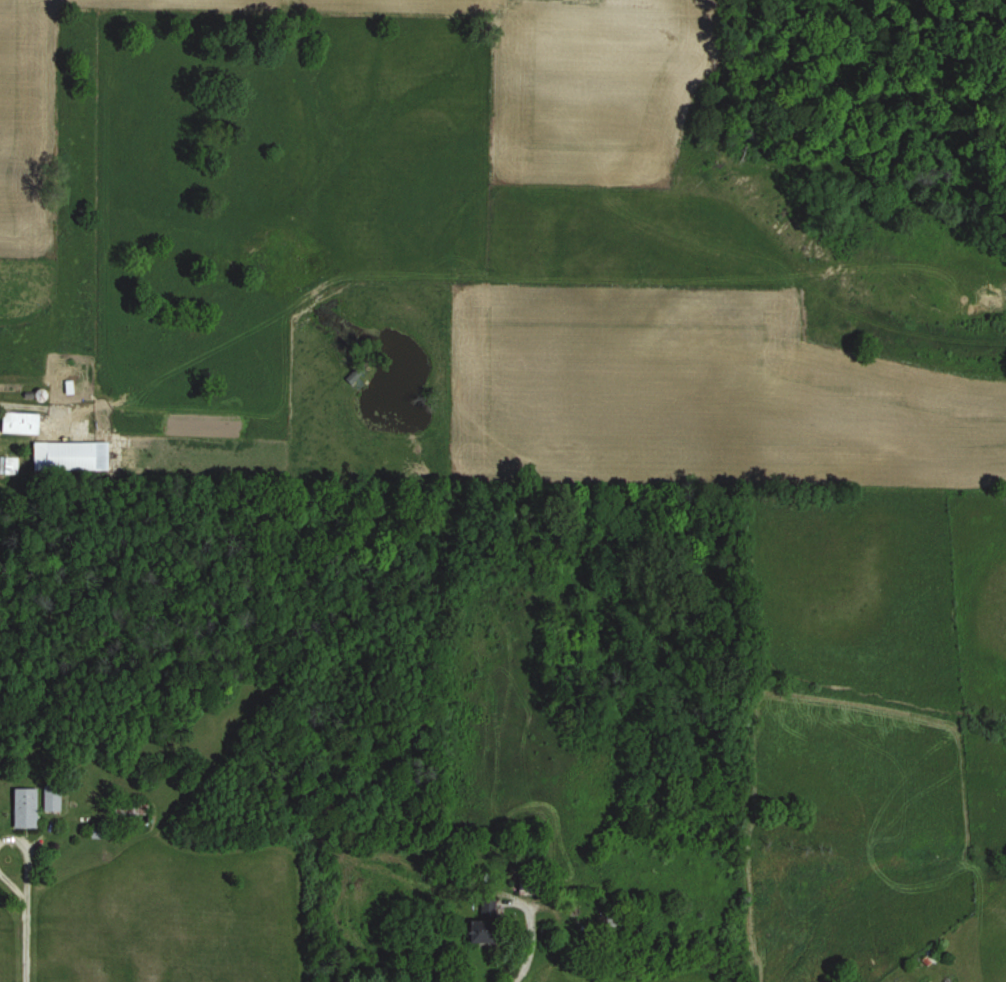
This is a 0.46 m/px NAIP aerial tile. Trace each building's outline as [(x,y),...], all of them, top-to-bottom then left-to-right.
[(37,433),(37,413),(2,413),(2,433),(37,433)] [(108,442),(33,442),(33,470),(108,470),(108,442)] [(17,458),(0,458),(0,474),(17,474),(17,458)] [(43,812),(60,812),(60,786),(43,786),(43,812)] [(13,789),(13,827),(37,827),(37,789),(13,789)] [(111,824),(147,824),(147,804),(111,804),(111,824)] [(496,943),(496,900),(470,900),(470,943),(496,943)]
